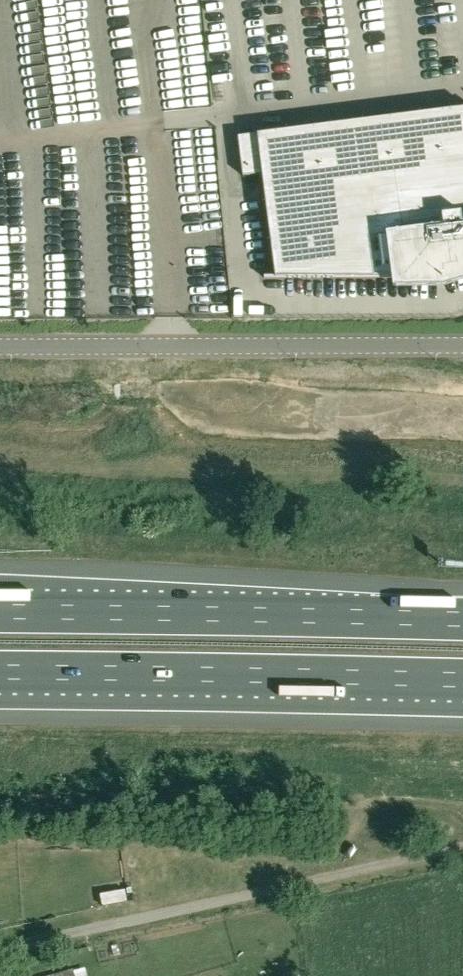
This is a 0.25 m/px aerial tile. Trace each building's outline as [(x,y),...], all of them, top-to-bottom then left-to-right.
[(275,275),(264,275),(264,277),(441,277),(462,270),(462,107),(238,136),(243,176),(262,173),(275,275)]
